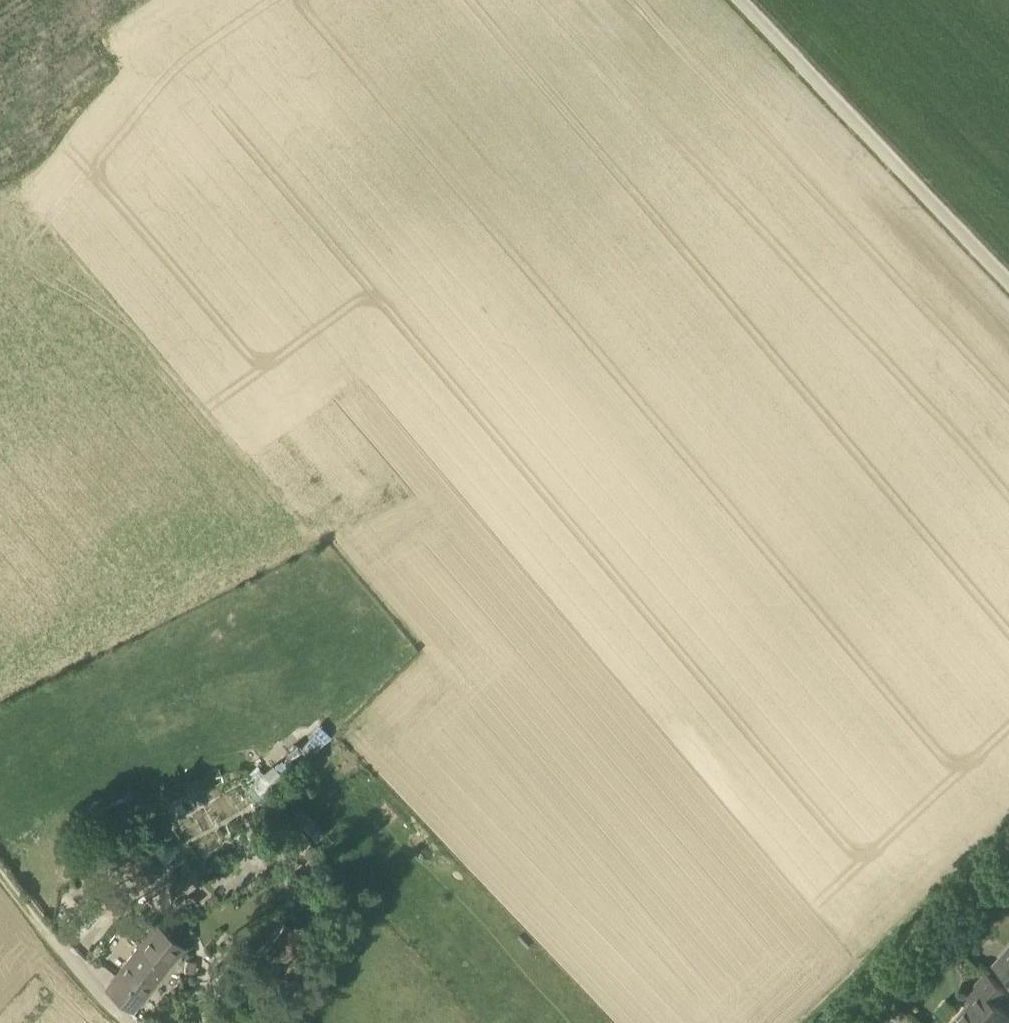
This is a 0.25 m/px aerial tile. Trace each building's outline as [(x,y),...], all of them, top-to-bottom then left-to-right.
[(274,767),(265,774),(250,787),(249,788),(260,801),(276,787),(285,778),(274,767)] [(138,888),(166,868),(146,840),(118,861),(138,888)] [(109,988),(132,1007),(181,944),(173,938),(157,925),(109,988)] [(946,943),(935,954),(941,960),(950,960),(955,955),(946,943)] [(998,966),(1008,976),(1008,954),(998,966)] [(1008,1018),(1008,1014),(996,1003),(1007,990),(987,972),(966,995),(972,1000),(951,1022),(1005,1022),(1008,1018)]
